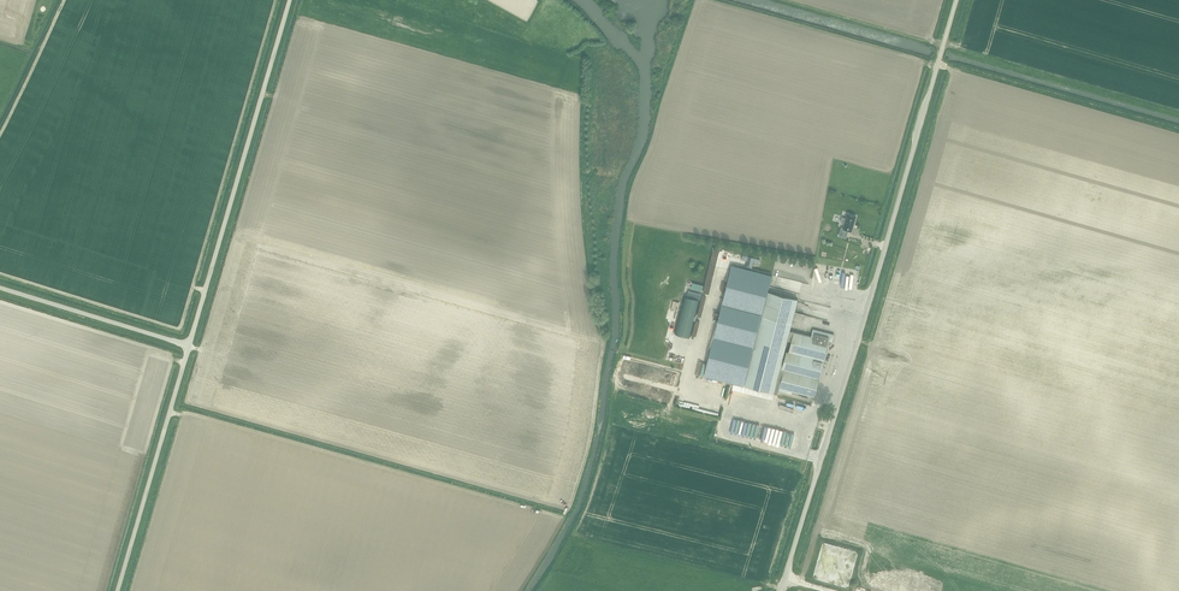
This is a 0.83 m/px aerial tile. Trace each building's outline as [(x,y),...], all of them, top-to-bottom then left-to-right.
[(856,216),(847,213),(846,218),(842,217),(841,222),(845,223),(843,228),(842,227),(839,236),(846,238),(847,234),(848,230),(852,231),(856,216)] [(742,254),(741,259),(747,260),(747,261),(745,268),(751,270),(753,262),(759,263),(760,259),(756,258),(748,256),(742,254)] [(751,270),(745,268),(732,265),(731,269),(704,375),(734,383),(744,386),(774,393),(778,394),(779,390),(787,392),(788,390),(816,396),(820,378),(829,341),(833,341),(834,334),(813,328),(792,323),(796,305),(798,299),(795,298),(768,291),(773,275),(751,270)] [(675,334),(690,337),(701,293),(689,290),(687,297),(684,296),(675,334)]
